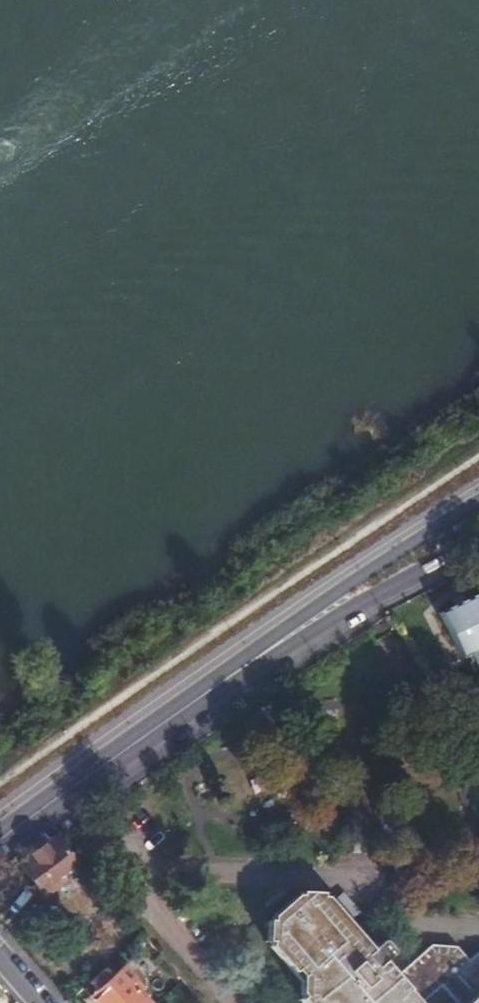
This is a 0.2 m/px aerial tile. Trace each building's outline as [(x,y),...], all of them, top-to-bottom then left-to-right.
[(442,615),(464,656),(478,649),(478,595),(442,615)] [(42,837),(22,853),(27,859),(21,864),(44,895),(78,870),(54,838),(47,844),(42,837)] [(467,959),(456,946),(432,945),(398,975),(386,961),(393,953),(381,939),(369,949),(326,898),(306,896),(282,918),(280,941),(310,974),(309,989),(306,991),(306,999),(310,1002),(478,1002),(478,948),(467,959)] [(116,971),(91,994),(99,1002),(145,1002),(116,971)] [(91,994),(87,997),(92,1002),(99,1002),(91,994)]
